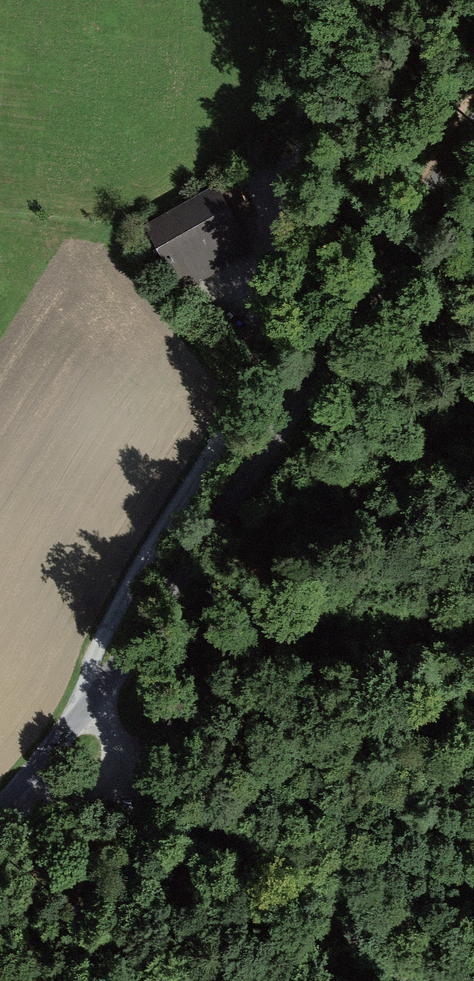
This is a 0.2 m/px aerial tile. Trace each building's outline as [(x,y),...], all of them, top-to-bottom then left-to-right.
[(149,227),(183,282),(241,247),(208,192),(149,227)]
